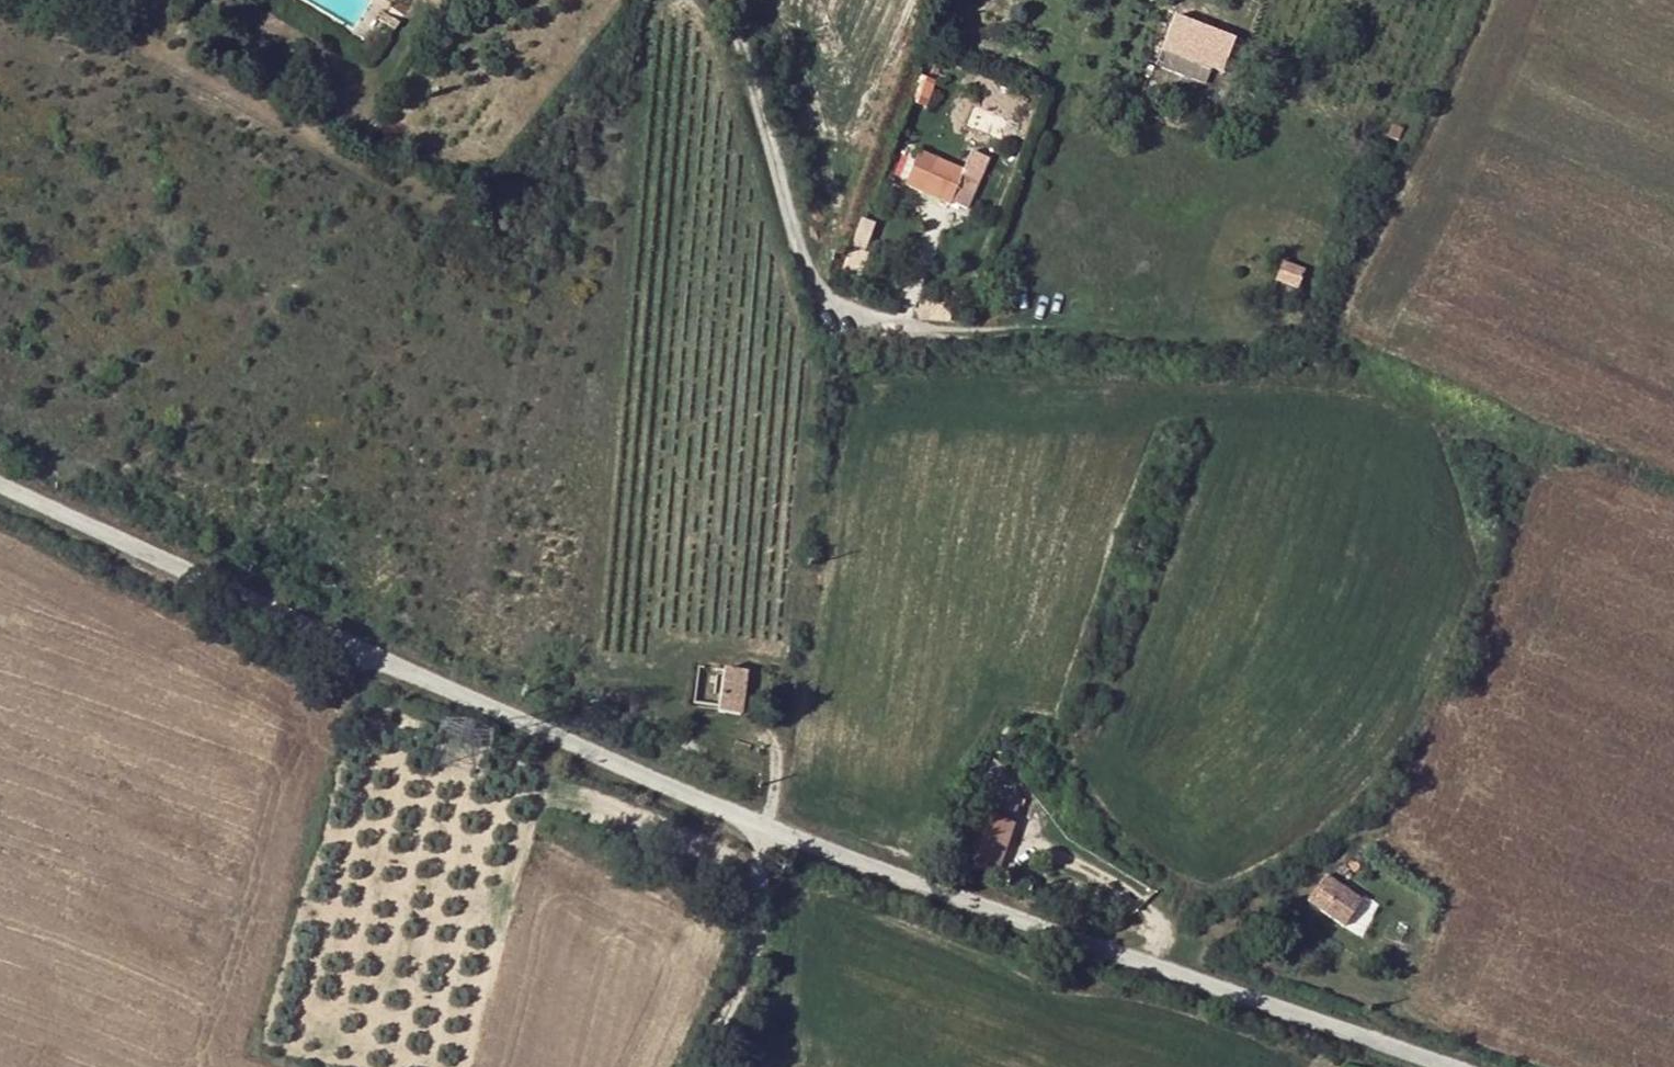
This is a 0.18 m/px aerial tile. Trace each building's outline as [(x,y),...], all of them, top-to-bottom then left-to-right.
[(1172,13),(1160,47),(1226,69),(1238,36),(1172,13)] [(1161,52),(1157,66),(1215,82),(1219,68),(1161,52)] [(939,201),(954,167),(937,159),(922,194),(939,201)] [(1297,289),(1304,271),(1284,264),(1277,280),(1297,289)] [(705,667),(701,710),(740,715),(745,672),(705,667)] [(976,789),(969,811),(1011,826),(1019,803),(976,789)] [(999,865),(1011,826),(969,811),(957,850),(999,865)] [(1362,902),(1327,878),(1309,902),(1344,927),(1362,902)]
